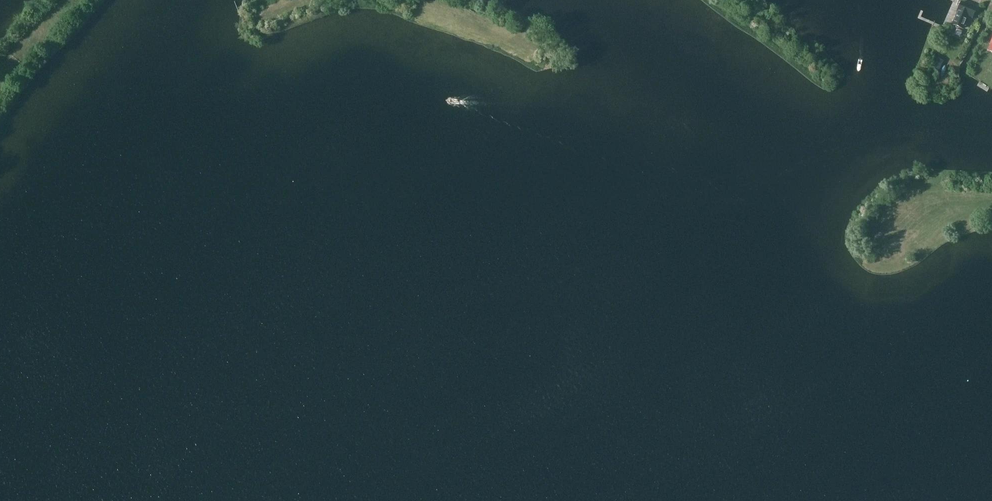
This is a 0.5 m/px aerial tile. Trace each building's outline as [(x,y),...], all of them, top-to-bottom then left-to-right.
[(953,26),(963,30),(969,17),(973,18),(976,9),(961,3),(958,12),(959,12),(953,26)] [(936,58),(929,69),(937,75),(944,64),(936,58)]
